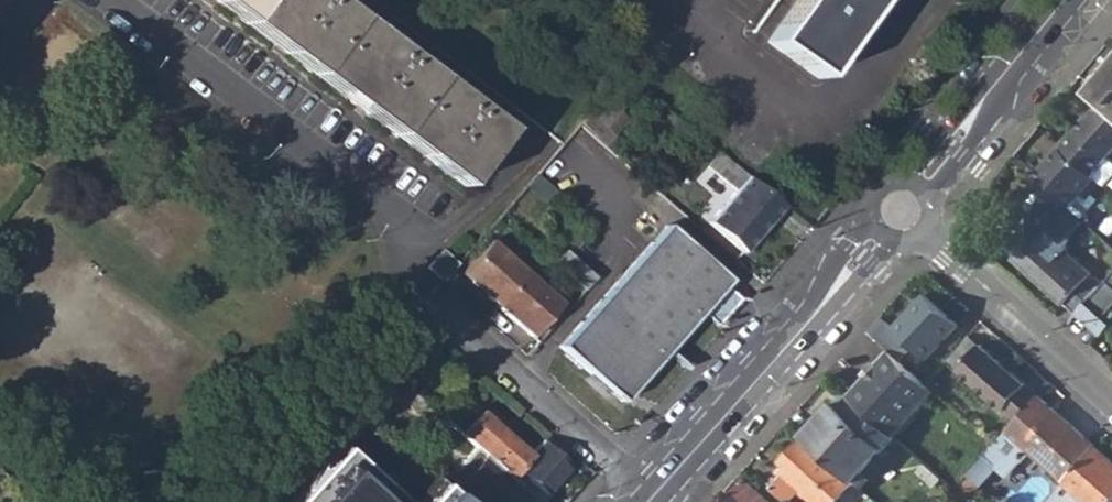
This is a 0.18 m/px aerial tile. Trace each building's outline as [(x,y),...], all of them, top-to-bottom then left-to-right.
[(327,0),(219,0),(463,184),(502,131),(327,0)] [(765,42),(813,78),(870,0),(796,0),(765,42)] [(1095,90),(1102,96),(1111,106),(1111,70),(1095,90)] [(618,111),(637,90),(619,76),(586,113),(577,124),(594,138),(618,111)] [(1034,179),(1067,208),(1080,193),(1086,198),(1099,183),(1091,175),(1106,157),(1111,150),(1111,106),(1102,96),(1089,111),(1092,114),(1076,132),(1061,149),(1057,146),(1045,159),(1049,162),(1034,179)] [(594,138),(602,146),(627,118),(618,111),(594,138)] [(741,254),(782,207),(717,155),(706,168),(733,191),(706,224),(741,254)] [(1091,175),(1099,183),(1103,186),(1111,176),(1111,163),(1106,157),(1091,175)] [(524,186),(546,205),(555,195),(533,175),(524,186)] [(665,226),(601,297),(618,312),(599,334),(582,318),(557,346),(617,401),(725,280),(665,226)] [(1012,260),(1073,315),(1100,284),(1063,251),(1064,249),(1041,228),(1012,260)] [(458,275),(493,306),(525,270),(519,265),(516,268),(488,243),(458,275)] [(551,262),(582,289),(592,279),(562,251),(551,262)] [(454,266),(439,252),(425,268),(440,282),(454,266)] [(529,279),(544,261),(538,256),(525,270),(493,306),(527,338),(557,304),(529,279)] [(1100,284),(1073,315),(1089,328),(1111,302),(1111,288),(1109,285),(1111,283),(1111,271),(1100,284)] [(893,330),(878,317),(866,331),(888,351),(899,360),(905,354),(919,365),(956,324),(924,296),(893,330)] [(601,297),(582,318),(599,334),(618,312),(601,297)] [(946,360),(958,370),(978,345),(968,335),(946,360)] [(958,370),(1014,420),(1036,395),(978,345),(958,370)] [(865,376),(847,396),(891,436),(931,390),(925,384),(899,360),(888,351),(875,364),(878,366),(867,377),(865,376)] [(830,405),(834,409),(847,396),(842,391),(830,405)] [(1094,446),(1036,395),(1014,420),(992,445),(965,476),(977,487),(995,466),(1006,477),(1028,451),(1063,482),(1094,446)] [(830,405),(802,436),(803,437),(823,455),(853,482),(892,437),(891,436),(847,396),(834,409),(830,405)] [(455,406),(441,422),(470,449),(504,479),(511,472),(525,457),(481,417),(455,406)] [(823,455),(803,437),(780,462),(785,468),(768,487),(783,501),(785,501),(796,491),(808,501),(835,501),(853,482),(823,455)] [(566,469),(537,443),(525,457),(511,472),(539,498),(566,469)] [(1094,446),(1063,482),(1062,484),(1083,501),(1111,501),(1111,463),(1094,446)] [(337,449),(289,501),(396,501),(337,449)] [(470,449),(442,479),(452,489),(451,490),(465,501),(503,501),(515,489),(504,479),(470,449)] [(977,487),(965,476),(957,485),(969,495),(977,487)] [(716,501),(765,501),(742,481),(730,493),(726,491),(716,501)] [(427,485),(412,501),(447,501),(427,485)]
